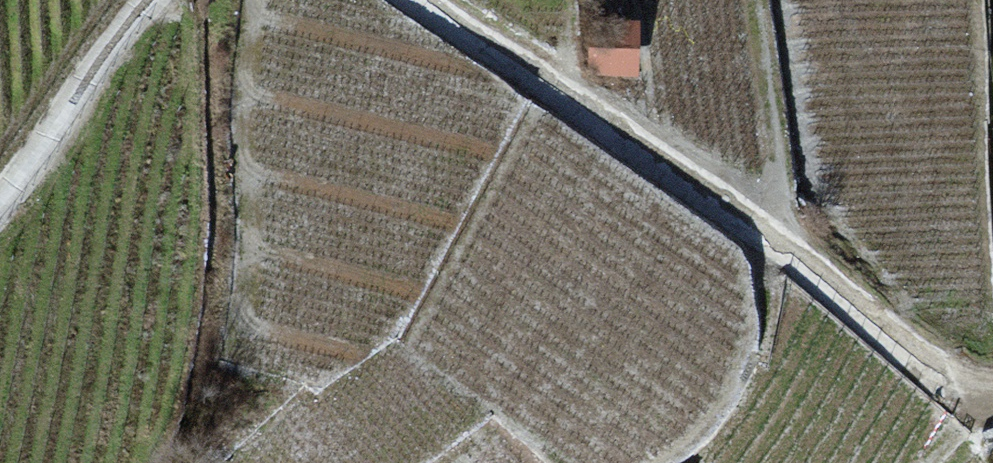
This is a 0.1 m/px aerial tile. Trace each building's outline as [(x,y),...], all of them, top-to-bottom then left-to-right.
[(638,37),(589,35),(587,85),(636,87),(638,37)]
